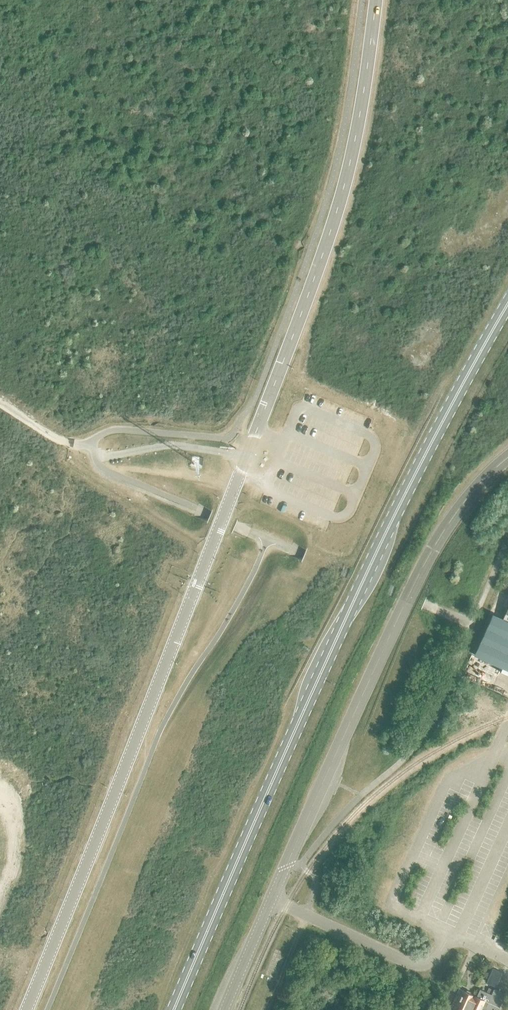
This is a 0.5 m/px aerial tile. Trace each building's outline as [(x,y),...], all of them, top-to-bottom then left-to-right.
[(473,654),(500,666),(497,671),(507,676),(507,605),(503,616),(492,611),(473,654)] [(502,972),(493,968),(486,983),(495,987),(502,972)] [(449,1009),(486,1009),(492,997),(479,990),(478,993),(476,996),(459,988),(449,1009)] [(479,990),(492,997),(486,1009),(498,1009),(505,993),(494,988),(493,990),(491,994),(487,992),(480,989),(479,990)]
